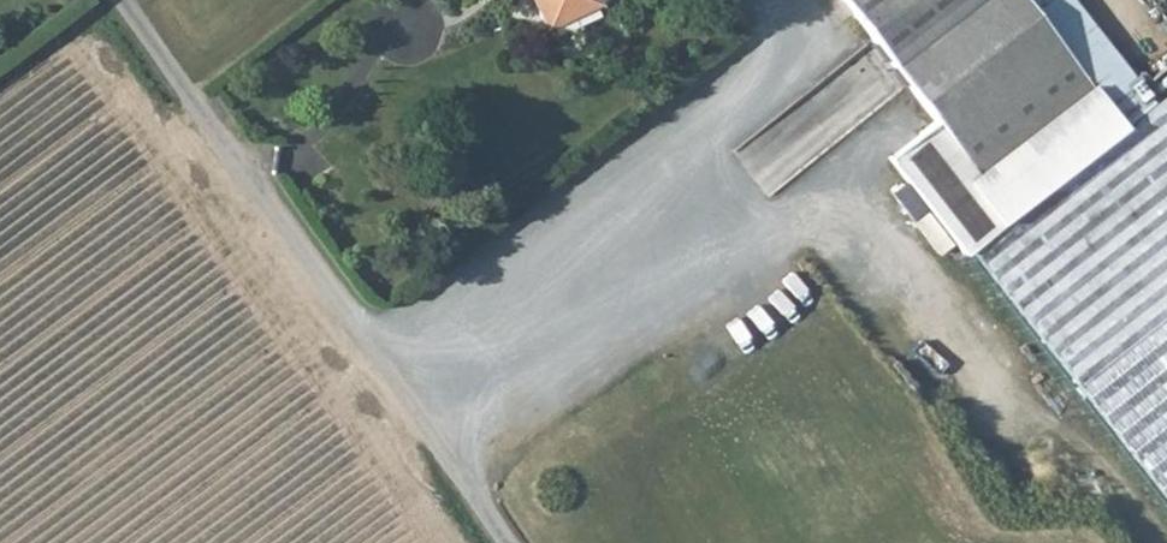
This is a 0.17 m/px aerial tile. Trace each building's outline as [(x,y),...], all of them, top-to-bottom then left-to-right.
[(547,27),(599,2),(598,0),(534,0),(547,27)] [(942,116),(900,152),(972,242),(1161,97),(1087,0),(852,0),(942,116)] [(768,189),(897,85),(866,47),(738,151),(768,189)] [(1166,492),(1166,92),(1161,97),(972,242),(1166,492)]
